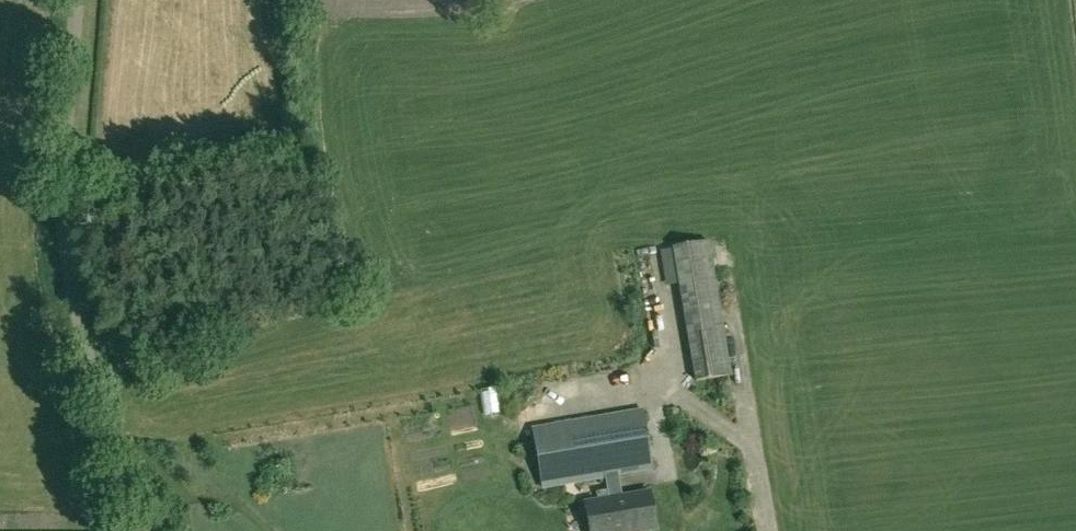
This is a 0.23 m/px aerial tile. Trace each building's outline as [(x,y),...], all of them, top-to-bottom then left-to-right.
[(674,248),(697,382),(732,376),(709,242),(674,248)] [(607,478),(611,501),(623,499),(620,476),(654,471),(644,412),(534,431),(544,489),(607,478)] [(611,501),(587,505),(591,530),(647,530),(657,529),(651,494),(623,499),(611,501)]
